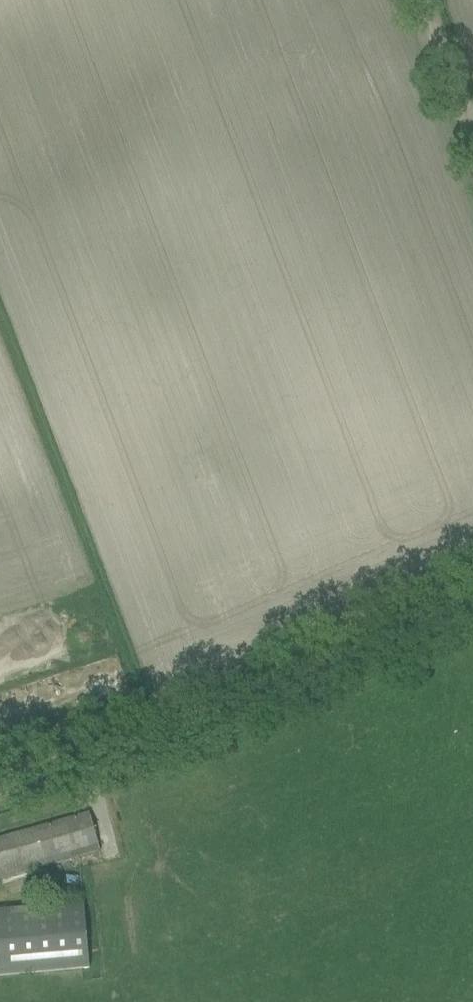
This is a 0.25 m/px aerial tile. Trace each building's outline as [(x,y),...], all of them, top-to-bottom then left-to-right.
[(100,851),(90,814),(0,840),(0,880),(100,851)] [(90,969),(84,905),(0,912),(0,977),(90,969)]
